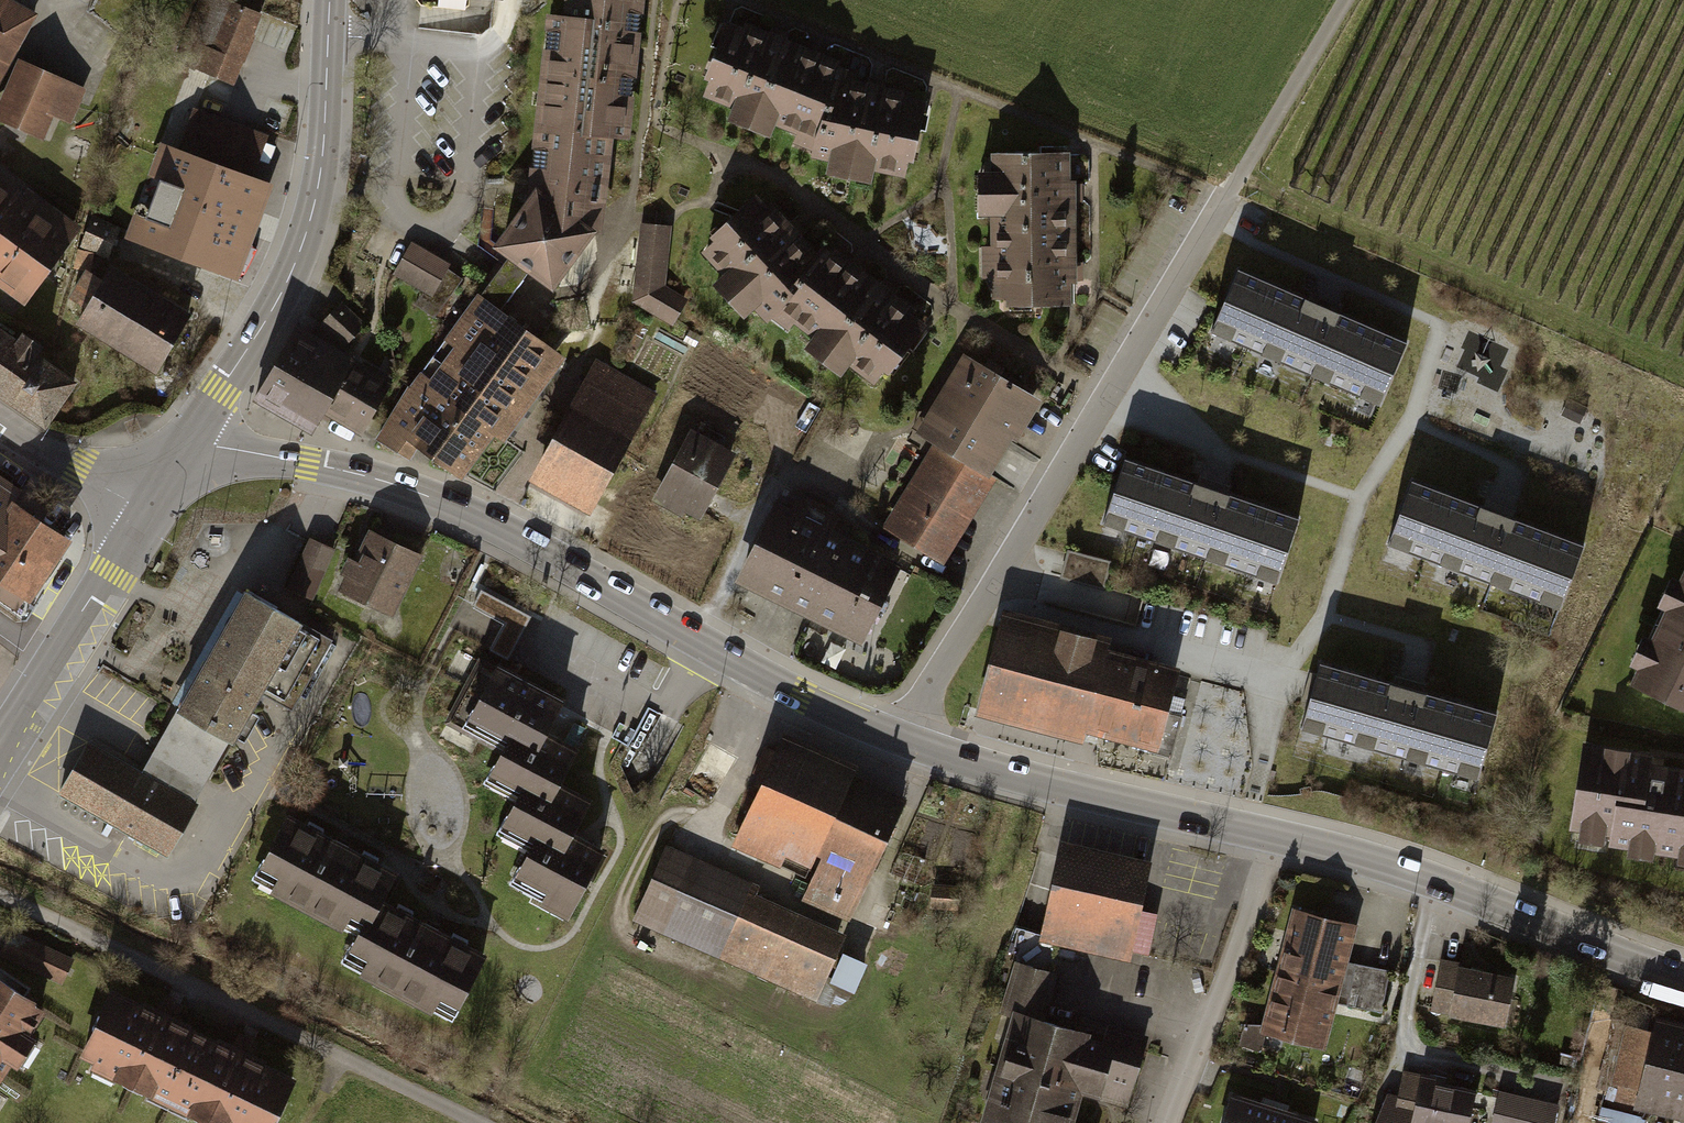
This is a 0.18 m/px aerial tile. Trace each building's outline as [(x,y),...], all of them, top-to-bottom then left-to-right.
[(34,13),(10,0),(0,0),(0,75),(34,13)] [(186,66),(233,86),(262,17),(222,0),(214,0),(186,66)] [(542,128),(606,135),(622,136),(636,0),(573,0),(571,19),(554,17),(542,128)] [(793,146),(813,154),(826,118),(834,121),(848,82),(852,71),(747,26),(745,31),(728,25),(705,83),(709,86),(703,97),(733,111),(727,123),(771,140),(777,129),(797,136),(793,146)] [(0,104),(0,118),(44,139),(54,118),(70,126),(87,90),(21,59),(0,104)] [(813,154),(810,160),(831,163),(827,178),(873,188),(876,171),(905,177),(909,162),(915,163),(926,106),(906,101),(908,95),(848,82),(834,121),(826,118),(813,154)] [(135,215),(126,239),(240,282),(258,234),(276,185),(253,176),(269,135),(195,108),(180,150),(161,143),(150,176),(161,180),(146,219),(135,215)] [(540,193),(502,245),(551,281),(597,218),(606,135),(542,128),(536,182),(541,183),(540,193)] [(993,218),(993,233),(1078,232),(1077,183),(1071,183),(1070,155),(994,157),(994,175),(978,175),(979,218),(993,218)] [(21,308),(81,228),(30,190),(25,196),(0,178),(0,292),(21,308)] [(769,327),(774,322),(796,300),(832,256),(824,248),(818,255),(773,206),(768,211),(757,199),(700,257),(723,280),(715,288),(746,321),(754,313),(769,327)] [(122,229),(94,217),(81,248),(108,260),(122,229)] [(671,229),(640,225),(634,300),(674,325),(689,302),(665,287),(671,229)] [(1078,232),(993,233),(993,248),(983,248),(983,279),(992,279),(993,308),(1074,307),(1073,287),(1079,287),(1078,232)] [(447,264),(412,245),(396,273),(431,293),(435,285),(443,271),(447,264)] [(841,380),(850,369),(875,389),(885,376),(891,379),(928,329),(914,318),(918,314),(836,251),(832,256),(796,300),(774,322),(788,335),(795,326),(815,342),(807,352),(841,380)] [(194,318),(115,268),(105,284),(86,272),(70,298),(88,310),(79,325),(158,375),(194,318)] [(1404,344),(1232,270),(1207,329),(1378,402),(1404,344)] [(459,282),(443,271),(435,285),(449,295),(459,282)] [(415,390),(410,387),(378,439),(408,458),(418,442),(424,447),(460,472),(492,428),(491,428),(501,414),(502,414),(547,353),(526,338),(522,344),(513,338),(517,332),(515,330),(519,324),(505,314),(501,320),(497,317),(495,319),(477,305),(450,342),(455,346),(431,379),(426,375),(415,390)] [(333,334),(344,345),(363,326),(341,306),(323,324),(333,334)] [(51,426),(81,384),(41,355),(45,349),(25,334),(19,342),(0,329),(0,390),(51,426)] [(320,346),(294,331),(255,396),(290,416),(305,391),(310,387),(313,382),(309,379),(326,349),(320,346)] [(344,345),(333,334),(320,346),(326,349),(335,354),(344,345)] [(335,354),(326,349),(309,379),(313,382),(310,387),(305,391),(290,416),(312,429),(321,416),(328,420),(332,412),(363,429),(388,385),(335,354)] [(925,459),(883,527),(942,563),(993,481),(994,481),(1040,408),(962,360),(907,448),(925,459)] [(656,396),(597,363),(529,485),(589,518),(656,396)] [(1568,398),(1561,415),(1580,423),(1588,407),(1568,398)] [(691,433),(654,501),(682,516),(685,511),(701,519),(735,456),(691,433)] [(1295,518),(1123,461),(1103,523),(1275,579),(1295,518)] [(26,604),(68,542),(11,505),(20,492),(0,479),(0,587),(26,604)] [(1583,547),(1408,484),(1386,547),(1560,610),(1583,547)] [(792,513),(776,505),(736,585),(862,647),(901,568),(834,536),(842,520),(799,499),(792,513)] [(338,577),(344,580),(337,593),(391,620),(421,561),(368,533),(353,562),(347,559),(338,577)] [(322,545),(311,540),(289,589),(314,601),(336,551),(322,545)] [(1067,547),(1059,576),(1102,588),(1110,559),(1067,547)] [(1683,707),(1683,565),(1680,573),(1674,570),(1659,601),(1664,604),(1651,631),(1644,628),(1628,661),(1634,664),(1627,679),(1683,707)] [(528,614),(480,588),(471,606),(501,622),(487,648),(505,657),(528,614)] [(247,595),(144,776),(196,805),(229,747),(235,750),(267,696),(305,629),(247,595)] [(1109,633),(1000,605),(973,710),(1080,738),(1082,728),(1154,747),(1177,662),(1106,644),(1109,633)] [(330,642),(305,629),(267,696),(292,710),(330,642)] [(491,666),(482,661),(449,722),(501,752),(489,772),(518,784),(546,799),(558,776),(575,747),(542,730),(560,698),(495,660),(491,666)] [(1496,710),(1319,662),(1301,728),(1479,776),(1496,710)] [(779,738),(731,844),(779,866),(780,863),(811,876),(801,899),(849,920),(905,794),(779,738)] [(1653,761),(1654,748),(1584,738),(1569,834),(1629,843),(1628,850),(1653,854),(1654,849),(1678,853),(1677,857),(1683,858),(1683,765),(1653,761)] [(196,805),(144,776),(90,745),(60,798),(171,862),(202,809),(196,805)] [(509,879),(567,910),(602,847),(573,831),(593,795),(558,776),(546,799),(518,784),(494,828),(527,846),(509,879)] [(391,875),(279,819),(245,887),(352,941),(385,883),(391,875)] [(1061,841),(1039,941),(1127,961),(1130,949),(1146,952),(1155,912),(1139,909),(1150,860),(1061,841)] [(660,858),(632,929),(816,1001),(840,940),(747,904),(751,894),(660,858)] [(488,939),(385,883),(352,941),(339,965),(443,1021),(488,939)] [(1288,905),(1272,970),(1307,978),(1302,995),(1334,1003),(1342,1005),(1352,963),(1348,962),(1358,922),(1288,905)] [(56,987),(70,958),(5,928),(0,940),(0,960),(56,987)] [(842,948),(829,979),(854,989),(867,959),(842,948)] [(1081,1092),(1126,1105),(1147,1033),(1080,1014),(1077,1024),(1047,1015),(1060,971),(1013,957),(996,1014),(1007,1017),(986,1088),(976,1122),(1072,1122),(1081,1092)] [(1527,976),(1439,958),(1429,1010),(1505,1026),(1511,999),(1522,1001),(1527,976)] [(1385,971),(1352,963),(1342,1005),(1377,1013),(1385,971)] [(1334,1003),(1302,995),(1307,978),(1272,970),(1256,1035),(1320,1052),(1334,1003)] [(0,975),(0,1082),(49,1007),(0,975)] [(109,986),(76,1054),(90,1061),(87,1067),(203,1122),(272,1122),(295,1076),(242,1050),(167,1014),(109,986)] [(1624,1028),(1608,1099),(1680,1116),(1678,1122),(1683,1122),(1683,1042),(1624,1028)] [(1394,1096),(1414,1101),(1409,1122),(1466,1122),(1474,1089),(1400,1073),(1394,1096)] [(1272,1104),(1229,1092),(1220,1122),(1267,1122),(1272,1104)] [(1494,1092),(1487,1122),(1551,1122),(1554,1106),(1494,1092)] [(1414,1101),(1394,1096),(1382,1093),(1375,1122),(1409,1122),(1414,1101)] [(1272,1104),(1267,1122),(1314,1122),(1316,1117),(1272,1104)] [(1596,1108),(1592,1122),(1635,1122),(1636,1118),(1596,1108)]
